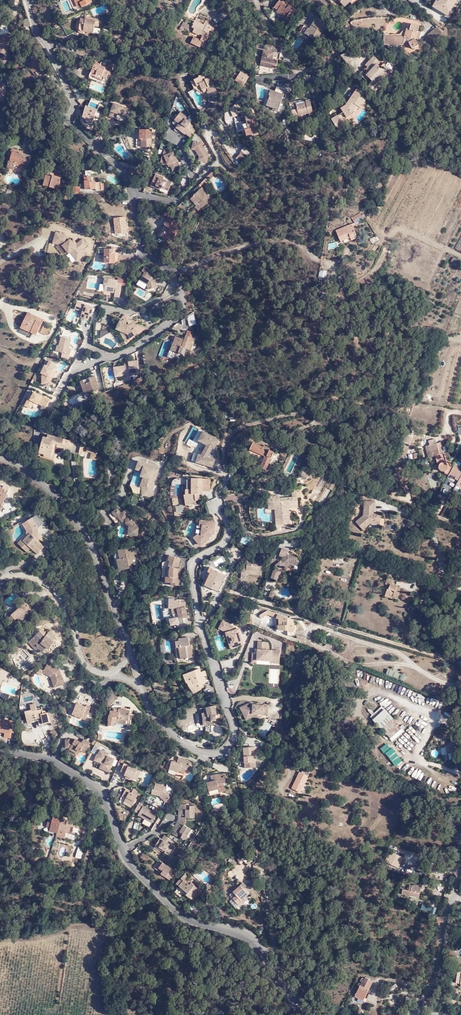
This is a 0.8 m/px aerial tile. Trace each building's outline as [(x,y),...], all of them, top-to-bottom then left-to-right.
[(73,11),(81,7),(79,4),(75,6),(72,0),(67,0),(73,11)] [(283,20),(287,23),(296,9),(288,4),(287,5),(279,0),(278,0),(272,7),(276,10),(275,12),(284,18),(283,20)] [(460,0),(436,0),(432,6),(448,16),(458,0),(459,1),(460,0)] [(273,14),(283,20),(284,18),(275,12),(273,14)] [(316,35),(318,37),(323,28),(321,26),(323,24),(315,18),(307,29),(306,28),(303,34),(312,41),(316,35)] [(204,34),(207,28),(200,24),(200,25),(191,21),(188,28),(190,29),(188,33),(197,37),(196,41),(189,38),(186,44),(202,51),(204,45),(203,44),(207,35),(204,34)] [(98,24),(81,22),(79,32),(81,35),(93,36),(94,29),(98,29),(98,24)] [(185,26),(179,22),(177,27),(183,30),(185,26)] [(412,24),(410,30),(408,36),(406,37),(405,37),(400,37),(399,38),(389,37),(388,37),(384,37),(384,46),(388,46),(389,47),(397,47),(398,46),(403,45),(406,41),(407,41),(413,50),(419,47),(416,40),(419,29),(419,26),(412,24)] [(433,41),(443,32),(436,26),(428,34),(428,36),(433,41)] [(348,37),(351,33),(345,29),(343,33),(348,37)] [(11,32),(0,30),(0,50),(8,51),(11,32)] [(423,41),(427,46),(433,41),(428,36),(423,41)] [(39,60),(40,59),(41,59),(35,50),(27,54),(30,59),(27,61),(30,67),(32,65),(38,72),(41,69),(40,66),(42,65),(39,60)] [(276,69),(278,60),(273,59),(275,52),(264,50),(260,65),(276,69)] [(354,56),(346,50),(340,57),(348,63),(354,56)] [(379,61),(374,56),(366,65),(370,68),(365,73),(363,71),(360,74),(367,80),(370,78),(375,82),(384,72),(376,64),(379,61)] [(89,69),(104,76),(105,72),(107,72),(112,62),(106,60),(104,66),(96,63),(97,62),(93,60),(89,69)] [(32,65),(30,67),(36,73),(38,72),(32,65)] [(101,82),(104,76),(89,69),(86,76),(101,82)] [(234,77),(231,82),(239,88),(244,79),(236,74),(234,77)] [(217,93),(210,78),(205,80),(204,77),(202,75),(198,77),(199,79),(194,81),(194,82),(190,83),(192,88),(204,99),(208,97),(209,98),(217,93)] [(273,110),(280,91),(272,87),(270,91),(266,90),(264,94),(265,95),(261,105),(273,110)] [(349,102),(348,101),(343,107),(339,110),(345,119),(350,116),(349,115),(351,113),(352,113),(349,111),(352,106),(355,107),(358,109),(364,100),(360,97),(363,93),(356,89),(350,97),(352,99),(349,102)] [(288,112),(292,112),(292,107),(301,106),(301,104),(301,102),(287,105),(288,112)] [(292,107),(292,112),(293,118),(303,116),(303,117),(307,116),(306,103),(301,104),(301,106),(292,107)] [(124,118),(127,110),(113,104),(108,117),(114,120),(116,115),(124,118)] [(92,123),(96,110),(88,107),(83,119),(86,123),(87,123),(88,124),(89,125),(90,125),(91,124),(91,123),(92,123)] [(187,136),(192,128),(190,126),(191,125),(188,123),(189,122),(184,118),(185,116),(178,111),(174,117),(180,122),(177,126),(178,130),(182,133),(182,132),(187,136)] [(122,123),(124,118),(116,115),(114,120),(122,123)] [(244,129),(239,131),(242,136),(250,133),(251,134),(254,134),(249,116),(246,118),(241,120),(242,124),(244,129)] [(341,126),(334,117),(329,120),(335,129),(341,126)] [(152,149),(152,130),(139,130),(139,139),(141,139),(141,147),(146,147),(146,149),(152,149)] [(207,156),(198,142),(191,141),(189,149),(194,150),(197,157),(196,161),(205,162),(207,156)] [(246,151),(240,146),(236,151),(241,156),(246,151)] [(176,159),(171,152),(162,149),(159,160),(164,161),(164,164),(165,164),(166,166),(168,165),(169,167),(171,171),(179,166),(176,159)] [(16,164),(19,165),(28,167),(30,157),(19,153),(19,155),(12,153),(10,161),(8,161),(6,168),(14,170),(15,166),(16,164)] [(98,185),(98,179),(92,179),(92,178),(89,178),(89,173),(90,173),(90,167),(82,167),(82,171),(80,172),(81,178),(82,178),(83,186),(93,185),(98,185)] [(59,190),(62,180),(46,175),(43,186),(59,190)] [(163,179),(155,176),(151,189),(160,191),(160,189),(169,192),(171,184),(163,181),(163,179)] [(200,204),(198,206),(196,208),(200,212),(212,200),(201,190),(193,197),(200,204)] [(192,199),(198,206),(200,204),(193,197),(192,199)] [(178,208),(188,213),(190,209),(182,204),(178,208)] [(361,213),(352,217),(356,224),(364,220),(361,213)] [(166,229),(161,236),(168,241),(181,223),(170,215),(165,221),(167,222),(164,227),(166,229)] [(350,228),(349,226),(348,224),(336,229),(338,233),(350,228)] [(353,225),(349,226),(350,228),(338,233),(341,240),(350,236),(351,240),(358,237),(353,225)] [(158,234),(161,236),(166,229),(164,227),(158,234)] [(85,255),(81,250),(86,246),(82,240),(76,245),(74,246),(71,242),(69,240),(68,241),(64,236),(55,233),(52,244),(57,245),(61,246),(66,253),(67,254),(69,253),(76,262),(85,255)] [(372,244),(379,240),(376,235),(369,239),(372,244)] [(66,253),(61,246),(57,245),(64,254),(66,253)] [(115,250),(109,249),(105,249),(104,263),(115,263),(115,254),(115,250)] [(153,272),(146,267),(143,271),(145,272),(140,280),(147,285),(148,290),(157,288),(155,279),(151,276),(153,272)] [(118,286),(118,282),(116,282),(117,279),(104,277),(103,283),(104,284),(104,290),(114,292),(114,295),(118,296),(120,286),(118,286)] [(86,303),(78,301),(76,307),(83,310),(81,316),(88,319),(89,314),(91,314),(93,306),(86,304),(86,303)] [(26,316),(36,321),(37,317),(28,312),(26,316)] [(42,323),(36,321),(26,316),(21,326),(31,330),(30,332),(36,335),(42,323)] [(129,325),(128,324),(127,324),(122,322),(122,321),(120,320),(116,329),(121,332),(126,332),(131,338),(137,333),(134,328),(137,325),(134,321),(129,325)] [(51,328),(46,325),(42,333),(47,336),(51,328)] [(100,331),(101,342),(104,342),(104,336),(110,335),(110,330),(100,331)] [(126,332),(121,332),(127,341),(131,338),(126,332)] [(70,338),(62,335),(59,344),(57,344),(55,350),(68,353),(70,347),(67,347),(70,338)] [(194,339),(190,337),(185,336),(184,340),(175,336),(173,341),(176,342),(173,350),(179,352),(180,346),(185,348),(190,350),(194,339)] [(51,368),(52,368),(55,364),(47,360),(45,364),(43,364),(39,371),(41,373),(41,383),(50,383),(50,376),(47,375),(51,368)] [(116,367),(118,376),(138,373),(136,360),(127,362),(127,363),(127,365),(123,366),(116,367)] [(81,379),(87,391),(99,387),(93,375),(81,379)] [(83,392),(87,391),(81,379),(78,380),(83,392)] [(41,402),(46,405),(49,398),(33,389),(30,393),(28,392),(23,403),(26,405),(28,402),(30,403),(33,398),(36,400),(36,401),(40,404),(41,402)] [(197,441),(202,433),(199,431),(191,446),(194,448),(190,462),(195,463),(197,456),(200,457),(206,446),(197,441)] [(218,442),(202,433),(197,441),(206,446),(200,457),(197,456),(195,463),(211,468),(213,460),(207,458),(205,457),(210,449),(211,449),(213,450),(218,442)] [(401,439),(409,441),(411,435),(404,433),(401,439)] [(65,442),(62,442),(43,438),(42,440),(39,439),(35,455),(40,456),(39,458),(48,460),(51,446),(64,449),(65,445),(65,442)] [(246,449),(247,450),(261,456),(256,467),(262,469),(270,452),(266,450),(267,447),(260,444),(259,446),(250,443),(249,442),(246,449)] [(443,471),(448,474),(454,463),(452,466),(450,466),(450,462),(447,460),(441,442),(428,445),(429,450),(431,450),(432,456),(434,456),(436,463),(439,465),(438,468),(440,471),(443,471)] [(82,454),(86,454),(93,455),(93,449),(76,447),(75,455),(82,456),(82,454)] [(160,468),(160,467),(140,461),(138,461),(136,470),(141,471),(141,496),(154,496),(154,488),(160,468)] [(448,474),(449,474),(449,473),(455,477),(455,479),(458,481),(457,484),(460,486),(460,484),(460,485),(460,467),(454,463),(448,474)] [(193,488),(193,480),(184,479),(182,490),(176,489),(176,506),(186,506),(187,502),(192,501),(192,495),(200,496),(201,488),(193,488)] [(201,481),(193,480),(193,488),(201,488),(201,481)] [(327,488),(333,490),(336,482),(330,480),(327,488)] [(448,481),(446,487),(453,490),(455,484),(448,481)] [(2,500),(5,494),(7,495),(10,488),(0,484),(0,500),(2,500)] [(380,498),(388,500),(392,487),(384,485),(380,498)] [(288,496),(275,497),(275,501),(271,501),(270,495),(264,496),(265,509),(267,509),(271,508),(272,519),(272,522),(272,524),(286,523),(286,508),(294,507),(294,496),(297,496),(297,491),(288,491),(288,496)] [(355,521),(362,530),(370,524),(378,524),(379,513),(373,512),(374,501),(362,501),(361,516),(355,521)] [(121,536),(131,536),(133,528),(125,518),(121,518),(120,517),(122,515),(118,510),(115,513),(111,508),(105,513),(110,518),(111,517),(116,523),(119,523),(122,527),(121,536)] [(23,542),(18,546),(25,553),(29,549),(36,555),(43,547),(38,542),(38,541),(37,533),(37,528),(31,519),(24,523),(30,531),(30,534),(26,538),(23,542)] [(213,530),(214,523),(200,521),(199,527),(202,528),(201,535),(198,535),(194,538),(200,545),(208,539),(208,536),(211,537),(211,535),(211,530),(213,530)] [(25,532),(26,538),(30,534),(30,531),(24,523),(21,525),(25,532)] [(243,536),(242,544),(250,544),(251,537),(243,536)] [(135,547),(118,550),(123,570),(130,568),(130,567),(134,565),(134,561),(138,559),(135,547)] [(278,561),(273,565),(276,567),(272,570),(269,578),(274,579),(276,575),(278,574),(277,571),(282,566),(286,562),(292,565),(294,560),(295,558),(285,554),(286,550),(279,548),(277,555),(282,557),(278,561)] [(123,570),(118,550),(117,550),(115,557),(117,570),(120,573),(122,572),(123,570)] [(341,564),(343,558),(336,555),(334,561),(341,564)] [(175,574),(176,570),(179,559),(168,556),(166,561),(168,561),(167,566),(164,567),(164,583),(169,583),(169,586),(177,587),(178,578),(177,578),(176,578),(176,574),(175,574)] [(255,571),(254,575),(260,575),(260,562),(245,560),(245,565),(242,565),(240,568),(239,578),(244,578),(244,574),(245,570),(255,571)] [(207,579),(204,585),(216,590),(223,573),(209,567),(208,571),(211,573),(208,579),(207,579)] [(387,588),(386,592),(393,595),(392,597),(397,598),(401,587),(394,585),(395,581),(387,578),(385,583),(389,585),(388,588),(387,588)] [(5,601),(9,607),(20,597),(15,591),(5,601)] [(178,614),(179,619),(189,617),(187,609),(187,602),(181,602),(181,600),(176,599),(170,598),(169,609),(171,609),(173,615),(178,614)] [(21,607),(11,616),(15,622),(18,620),(21,623),(33,612),(29,608),(30,607),(24,602),(23,602),(19,605),(21,607)] [(9,614),(11,616),(21,607),(19,605),(9,614)] [(33,610),(37,615),(42,610),(38,606),(33,610)] [(264,611),(257,616),(260,619),(264,615),(274,618),(278,620),(279,626),(279,631),(292,635),(292,627),(291,624),(291,619),(264,611)] [(238,629),(237,629),(226,623),(223,630),(226,632),(228,640),(230,639),(232,645),(242,642),(238,629)] [(44,646),(50,650),(55,642),(46,636),(45,637),(42,633),(39,636),(37,634),(30,641),(38,649),(41,651),(44,646)] [(186,638),(177,640),(178,642),(175,642),(177,648),(175,649),(177,658),(181,657),(181,659),(189,661),(188,658),(193,657),(190,645),(189,645),(186,638)] [(94,644),(96,657),(107,656),(104,643),(94,644)] [(280,650),(266,649),(257,648),(257,653),(254,653),(251,653),(251,662),(257,662),(257,660),(262,660),(270,660),(270,662),(279,663),(280,650)] [(51,676),(55,687),(65,684),(60,670),(48,664),(43,672),(51,676)] [(382,674),(396,679),(398,673),(384,667),(382,674)] [(201,672),(199,669),(190,673),(184,675),(187,682),(190,689),(193,695),(202,689),(200,687),(208,682),(205,671),(201,672)] [(251,713),(258,714),(268,714),(269,705),(253,704),(252,701),(248,702),(250,706),(247,707),(245,704),(240,707),(243,714),(246,713),(248,715),(251,713)] [(37,710),(35,704),(29,705),(30,710),(25,711),(27,723),(32,721),(31,717),(35,716),(36,718),(42,717),(43,723),(50,721),(48,715),(46,715),(46,713),(43,713),(42,709),(37,710)] [(91,707),(83,704),(82,706),(78,704),(73,714),(85,720),(91,707)] [(206,722),(205,722),(205,725),(211,725),(211,720),(216,719),(216,715),(217,714),(214,704),(206,706),(207,711),(202,712),(203,717),(206,717),(206,722)] [(339,721),(347,725),(354,710),(347,706),(339,721)] [(109,725),(114,726),(115,723),(126,725),(127,720),(129,720),(130,717),(137,718),(137,714),(130,713),(130,710),(113,707),(113,711),(110,711),(109,725)] [(389,717),(383,709),(378,710),(370,718),(378,727),(389,717)] [(398,727),(389,717),(378,727),(387,737),(398,727)] [(10,732),(12,721),(0,719),(0,731),(10,732)] [(454,739),(445,741),(443,741),(445,752),(445,758),(457,756),(454,739)] [(77,743),(74,741),(71,740),(66,740),(66,748),(69,748),(74,750),(74,748),(81,752),(81,751),(85,753),(91,744),(84,740),(82,743),(79,741),(77,743)] [(245,762),(244,762),(245,768),(256,767),(255,746),(244,747),(244,756),(245,762)] [(389,747),(383,751),(395,768),(401,763),(389,747)] [(94,763),(100,766),(101,764),(103,765),(102,770),(109,773),(113,762),(107,759),(108,756),(99,752),(97,757),(96,757),(94,763)] [(192,764),(183,759),(182,760),(177,758),(175,764),(170,762),(168,770),(178,773),(179,772),(183,774),(185,770),(187,771),(190,766),(191,767),(192,764)] [(125,776),(132,779),(136,770),(127,767),(128,765),(123,763),(120,771),(124,773),(124,775),(125,776)] [(101,764),(100,766),(99,771),(108,775),(109,773),(102,770),(103,765),(101,764)] [(428,774),(417,768),(413,775),(424,782),(428,774)] [(208,792),(218,789),(218,787),(224,786),(224,784),(225,783),(226,778),(227,773),(216,774),(216,775),(211,776),(212,782),(206,783),(208,792)] [(306,780),(301,778),(298,777),(292,789),(301,793),(306,780)] [(159,796),(166,803),(171,797),(165,791),(165,788),(163,788),(163,786),(154,784),(153,790),(152,790),(151,796),(156,797),(157,795),(159,796)] [(136,798),(137,795),(138,794),(132,790),(129,795),(124,792),(120,799),(125,801),(123,803),(131,807),(136,798)] [(138,805),(134,813),(138,815),(138,817),(151,824),(156,815),(138,805)] [(185,805),(180,805),(180,816),(178,816),(178,820),(176,823),(178,825),(172,834),(177,837),(180,833),(183,834),(181,837),(185,840),(190,830),(184,826),(186,822),(186,818),(194,818),(194,806),(189,806),(189,810),(186,811),(185,805)] [(51,826),(59,828),(60,828),(62,819),(55,817),(54,822),(52,822),(51,826)] [(66,830),(66,832),(70,833),(71,828),(73,823),(69,823),(69,821),(62,819),(60,828),(66,830)] [(170,843),(172,839),(164,835),(161,839),(159,838),(157,843),(159,844),(158,846),(165,851),(164,853),(168,855),(174,846),(170,843)] [(159,844),(157,843),(154,847),(164,853),(165,851),(158,846),(159,844)] [(140,858),(146,863),(150,857),(143,852),(140,858)] [(395,866),(401,856),(394,853),(388,862),(395,866)] [(170,880),(174,873),(169,870),(171,868),(162,862),(159,868),(163,871),(161,873),(161,874),(170,880)] [(185,895),(189,897),(196,887),(194,885),(192,887),(189,885),(184,880),(187,877),(184,874),(176,884),(179,886),(174,892),(178,896),(183,890),(187,893),(185,895)] [(189,897),(192,900),(199,890),(196,887),(189,897)] [(246,888),(233,898),(239,905),(243,901),(242,899),(248,894),(247,893),(248,892),(246,888)] [(199,890),(192,900),(193,901),(201,892),(199,890)] [(354,997),(362,1001),(366,994),(368,995),(370,991),(368,990),(372,982),(364,978),(363,981),(362,981),(359,985),(358,984),(357,987),(358,989),(354,997)] [(407,992),(404,989),(398,996),(401,999),(407,992)]
